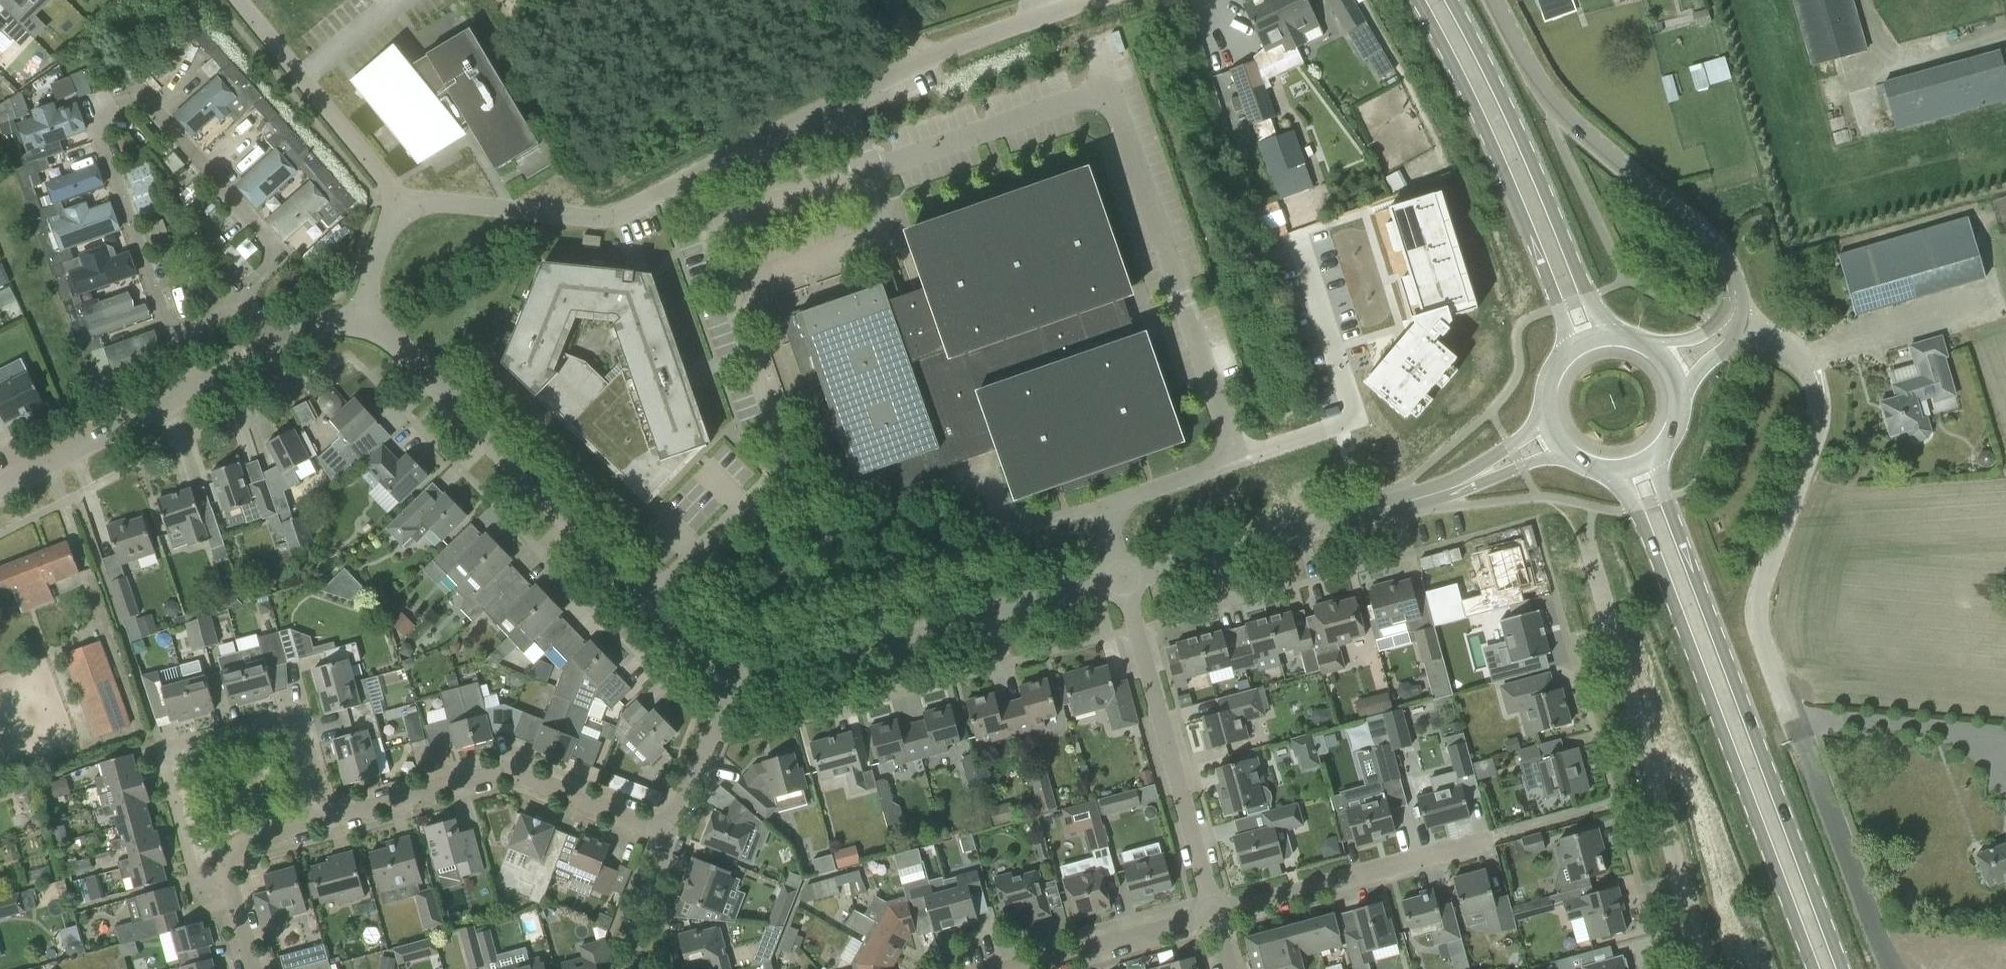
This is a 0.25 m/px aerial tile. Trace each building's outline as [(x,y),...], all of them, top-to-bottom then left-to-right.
[(22,9),(31,0),(14,0),(22,9)] [(1274,0),(1254,0),(1243,5),(1265,52),(1282,44),(1287,52),(1296,48),(1274,0)] [(1296,48),(1306,43),(1302,34),(1319,26),(1307,0),(1274,0),(1296,48)] [(1352,0),(1327,0),(1363,60),(1382,49),(1352,0)] [(1848,0),(1792,0),(1810,67),(1863,53),(1848,0)] [(456,2),(449,6),(455,17),(462,12),(456,2)] [(0,31),(11,41),(23,28),(16,21),(5,9),(0,14),(0,31)] [(1705,9),(1693,12),(1696,23),(1699,22),(1700,24),(1709,22),(1705,9)] [(44,28),(28,10),(16,21),(23,28),(33,38),(44,28)] [(220,68),(223,71),(232,63),(201,28),(192,36),(212,59),(220,68)] [(411,68),(394,47),(357,78),(419,155),(460,130),(459,127),(467,123),(495,171),(539,144),(470,29),(426,55),(428,57),(411,68)] [(1898,129),(1944,116),(2005,100),(2005,74),(2001,53),(1885,84),(1898,129)] [(1687,63),(1691,87),(1729,80),(1725,56),(1687,63)] [(212,59),(201,68),(209,78),(220,68),(212,59)] [(1255,61),(1230,70),(1240,96),(1231,99),(1235,112),(1244,109),(1250,126),(1252,125),(1259,144),(1276,137),(1270,119),(1275,117),(1255,61)] [(251,109),(254,106),(263,98),(232,63),(223,71),(230,78),(247,98),(236,107),(244,115),(251,109)] [(173,115),(193,138),(217,117),(222,122),(231,114),(226,109),(238,98),(224,83),(230,78),(223,71),(173,115)] [(285,141),(294,134),(294,133),(263,98),(254,106),(278,132),(267,142),(275,150),(277,149),(285,141)] [(17,123),(27,150),(84,130),(75,103),(57,110),(55,103),(30,112),(32,118),(17,123)] [(15,132),(18,131),(14,120),(0,125),(15,169),(26,165),(15,132)] [(1276,137),(1259,144),(1279,199),(1313,186),(1293,131),(1276,137)] [(294,133),(294,134),(285,141),(301,159),(307,166),(315,158),(294,133)] [(235,185),(256,209),(298,173),(277,149),(275,150),(235,185)] [(172,157),(161,167),(172,180),(183,170),(172,157)] [(15,169),(31,213),(42,209),(30,176),(43,171),(40,161),(33,163),(26,165),(15,169)] [(50,195),(53,204),(105,186),(97,165),(46,183),(50,195)] [(316,176),(339,202),(329,211),(336,220),(356,203),(325,168),(316,176)] [(927,297),(903,305),(889,264),(877,268),(881,279),(880,279),(882,285),(797,314),(803,330),(788,335),(806,390),(822,385),(854,478),(889,466),(897,490),(937,476),(935,469),(996,447),(1012,495),(1058,479),(1063,494),(1142,467),(1136,451),(1182,435),(1150,342),(1139,345),(1120,291),(1131,287),(1093,178),(1059,190),(1054,175),(937,216),(943,231),(909,243),(927,297)] [(158,176),(135,185),(139,197),(162,188),(158,176)] [(265,220),(285,241),(308,221),(314,227),(323,219),(318,213),(330,203),(310,181),(265,220)] [(195,182),(179,196),(184,203),(201,188),(195,182)] [(1369,388),(1405,419),(1410,413),(1426,394),(1435,384),(1451,365),(1457,359),(1436,341),(1437,339),(1440,335),(1443,338),(1450,330),(1447,328),(1452,322),(1450,317),(1450,316),(1449,313),(1448,310),(1461,306),(1468,304),(1466,297),(1435,198),(1434,195),(1434,194),(1415,200),(1414,200),(1407,203),(1388,208),(1389,209),(1393,223),(1401,250),(1410,276),(1418,304),(1422,315),(1413,318),(1416,327),(1419,329),(1369,387),(1369,388)] [(50,195),(41,198),(45,208),(53,205),(53,204),(50,195)] [(67,218),(50,224),(60,252),(70,248),(120,230),(110,202),(89,210),(87,202),(64,210),(67,218)] [(31,213),(46,257),(57,253),(46,220),(59,215),(55,204),(53,205),(45,208),(42,209),(31,213)] [(1838,255),(1855,315),(1985,278),(1967,218),(1838,255)] [(584,235),(582,247),(599,249),(601,237),(584,235)] [(246,236),(226,253),(238,266),(257,248),(246,236)] [(136,275),(128,252),(112,258),(108,259),(104,247),(80,255),(83,262),(85,267),(68,273),(77,296),(136,275)] [(46,257),(62,301),(73,297),(61,264),(74,259),(70,248),(60,252),(57,253),(46,257)] [(676,356),(652,287),(650,288),(647,291),(642,276),(634,275),(635,272),(543,263),(504,365),(536,397),(539,394),(544,399),(543,400),(569,425),(627,482),(628,481),(631,484),(630,485),(647,501),(698,449),(707,446),(706,444),(686,386),(694,383),(694,382),(686,385),(685,385),(680,371),(681,370),(676,356)] [(0,266),(0,288),(10,283),(2,265),(0,266)] [(98,303),(83,308),(88,324),(93,338),(150,318),(146,304),(134,308),(129,292),(98,303)] [(81,319),(73,297),(62,301),(70,322),(81,319)] [(70,322),(77,345),(88,341),(81,319),(70,322)] [(99,371),(104,385),(165,364),(154,331),(105,348),(112,366),(99,371)] [(88,341),(77,345),(93,389),(104,385),(99,371),(92,352),(105,347),(102,336),(88,341)] [(1954,395),(1943,358),(1946,357),(1941,337),(1910,346),(1915,366),(1918,365),(1922,378),(1893,386),(1896,398),(1883,402),(1886,410),(1883,411),(1890,436),(1908,430),(1910,437),(1916,441),(1927,438),(1930,432),(1926,418),(1921,420),(1916,400),(1933,395),(1934,401),(1954,395)] [(0,369),(0,414),(5,423),(44,403),(28,373),(21,358),(0,369)] [(348,454),(356,464),(378,448),(364,433),(376,421),(355,398),(330,421),(340,431),(337,434),(340,438),(331,446),(342,458),(348,454)] [(318,417),(309,400),(307,400),(293,408),(302,426),(318,417)] [(299,470),(297,466),(310,460),(294,429),(267,444),(290,488),(300,483),(295,472),(299,470)] [(419,466),(408,454),(399,462),(383,445),(363,465),(400,504),(429,476),(427,474),(427,470),(422,465),(419,466)] [(1979,454),(1977,459),(1979,463),(1983,466),(1987,467),(1991,464),(1993,459),(1992,455),(1988,452),(1983,451),(1979,454)] [(325,471),(333,481),(356,464),(348,454),(342,458),(325,471)] [(278,514),(270,493),(266,479),(245,486),(243,480),(245,479),(239,463),(233,465),(232,462),(216,468),(217,470),(211,472),(214,483),(210,484),(216,502),(220,500),(225,512),(242,507),(247,522),(262,517),(263,519),(278,514)] [(436,502),(426,491),(433,483),(411,504),(386,529),(403,547),(419,531),(416,528),(422,522),(441,541),(468,516),(460,508),(462,506),(456,499),(453,501),(445,493),(436,502)] [(270,493),(278,514),(291,510),(283,489),(270,493)] [(183,531),(189,547),(208,541),(211,550),(224,545),(218,527),(212,508),(194,514),(186,490),(157,500),(169,536),(183,531)] [(286,537),(290,550),(313,542),(310,530),(308,530),(303,516),(281,524),(283,529),(286,537)] [(120,525),(119,522),(107,526),(120,565),(139,559),(138,556),(154,550),(143,517),(120,525)] [(471,523),(433,560),(447,575),(458,586),(500,546),(487,533),(481,538),(478,534),(480,532),(471,523)] [(277,539),(286,537),(283,529),(275,532),(277,539)] [(75,560),(67,542),(0,568),(0,593),(2,598),(14,593),(22,612),(53,600),(49,588),(81,576),(75,560)] [(484,611),(503,593),(521,575),(512,566),(510,568),(507,565),(513,559),(500,546),(458,586),(456,588),(469,601),(472,599),(484,611)] [(1456,584),(1425,592),(1434,626),(1524,602),(1520,587),(1529,585),(1519,546),(1486,555),(1495,586),(1479,590),(1481,595),(1461,600),(1456,584)] [(322,591),(351,601),(364,589),(344,569),(322,591)] [(521,575),(503,593),(484,611),(497,625),(508,614),(520,627),(550,598),(537,584),(531,590),(528,586),(530,584),(521,575)] [(139,615),(126,578),(111,583),(123,620),(123,621),(139,615)] [(1421,617),(1410,580),(1397,583),(1396,580),(1372,587),(1373,590),(1368,591),(1376,619),(1368,621),(1374,640),(1381,638),(1380,637),(1407,630),(1405,622),(1421,617)] [(225,586),(215,596),(228,609),(242,604),(225,586)] [(552,645),(571,627),(563,618),(561,620),(557,616),(563,611),(550,598),(520,627),(497,648),(507,658),(518,648),(524,653),(535,643),(545,653),(553,646),(552,645)] [(1350,639),(1365,635),(1355,598),(1329,605),(1328,602),(1313,606),(1317,620),(1307,622),(1309,629),(1320,671),(1321,676),(1345,669),(1338,646),(1351,642),(1350,639)] [(268,600),(258,603),(261,613),(271,611),(268,600)] [(1507,647),(1498,650),(1505,679),(1506,680),(1527,674),(1524,661),(1550,654),(1550,652),(1549,653),(1544,635),(1545,635),(1545,634),(1544,634),(1542,629),(1544,629),(1543,628),(1542,628),(1538,612),(1539,612),(1539,610),(1499,621),(1500,622),(1501,622),(1507,647)] [(1307,675),(1320,671),(1309,629),(1297,632),(1292,612),(1269,618),(1278,654),(1293,651),(1294,657),(1301,655),(1307,675)] [(402,613),(392,623),(406,637),(416,628),(402,613)] [(218,644),(210,616),(198,620),(206,647),(218,644)] [(1239,648),(1241,654),(1245,669),(1257,666),(1255,660),(1278,654),(1269,618),(1245,625),(1245,626),(1251,645),(1239,648)] [(206,647),(198,620),(185,624),(192,651),(206,647)] [(1415,632),(1434,700),(1453,695),(1434,626),(1415,632)] [(566,664),(554,695),(572,702),(583,675),(604,654),(591,640),(586,646),(582,642),(584,640),(571,627),(552,645),(553,646),(568,661),(566,664)] [(299,659),(291,629),(278,632),(287,663),(299,659)] [(1245,669),(1241,654),(1239,648),(1228,651),(1223,631),(1199,637),(1209,672),(1230,666),(1232,673),(1245,669)] [(287,663),(278,632),(258,638),(259,647),(239,652),(253,702),(268,698),(267,695),(274,693),(267,668),(287,663)] [(1209,672),(1199,637),(1175,644),(1181,664),(1170,667),(1175,688),(1187,685),(1186,678),(1209,672)] [(455,639),(448,645),(451,655),(457,653),(460,644),(455,639)] [(129,724),(99,642),(66,654),(96,736),(129,724)] [(355,682),(350,663),(361,660),(356,642),(324,651),(327,665),(314,669),(315,673),(313,673),(316,683),(318,683),(320,692),(355,682)] [(404,643),(400,654),(410,658),(413,652),(410,646),(404,643)] [(253,702),(239,652),(218,658),(222,672),(221,672),(230,705),(237,703),(238,706),(253,702)] [(583,675),(572,702),(571,705),(589,712),(595,697),(601,699),(611,709),(632,689),(617,674),(615,676),(612,672),(617,667),(604,654),(583,675)] [(199,661),(180,666),(193,718),(209,714),(208,711),(215,709),(206,676),(203,677),(199,661)] [(539,662),(526,675),(545,682),(551,666),(539,662)] [(460,682),(473,680),(471,665),(458,668),(460,682)] [(193,718),(180,666),(142,676),(146,690),(153,709),(167,706),(171,721),(178,719),(178,722),(193,718)] [(1074,716),(1106,707),(1113,730),(1138,724),(1126,681),(1113,684),(1108,666),(1083,673),(1082,669),(1062,675),(1074,716)] [(512,676),(511,680),(513,685),(518,686),(522,684),(524,679),(522,675),(517,673),(512,676)] [(456,675),(447,677),(450,690),(459,687),(456,675)] [(1553,691),(1548,675),(1501,687),(1508,713),(1528,707),(1535,733),(1570,723),(1561,689),(1553,691)] [(375,714),(372,701),(366,679),(355,682),(320,692),(322,698),(320,699),(323,709),(325,708),(326,714),(347,709),(351,721),(375,714)] [(1019,734),(1045,727),(1043,720),(1057,716),(1047,679),(1019,686),(1023,699),(1010,702),(1019,734)] [(1248,680),(1238,682),(1241,692),(1251,690),(1248,680)] [(478,682),(459,687),(475,745),(493,740),(491,733),(495,731),(496,734),(502,732),(513,737),(523,712),(504,705),(500,706),(486,710),(483,699),(478,682)] [(1401,686),(1399,694),(1404,700),(1412,698),(1421,695),(1418,687),(1412,688),(1408,684),(1401,686)] [(428,725),(424,726),(428,738),(432,752),(451,746),(450,744),(455,742),(457,750),(475,745),(459,687),(450,690),(440,693),(444,708),(425,713),(428,725)] [(1203,733),(1207,750),(1226,744),(1249,739),(1245,722),(1266,717),(1258,689),(1218,699),(1221,713),(1203,718),(1207,732),(1203,733)] [(1178,699),(1180,706),(1192,703),(1188,691),(1177,694),(1178,699)] [(1392,710),(1388,692),(1371,696),(1376,714),(1392,710)] [(1019,734),(1010,702),(997,705),(994,693),(966,701),(976,738),(990,734),(992,742),(1019,734)] [(544,720),(523,712),(513,737),(531,743),(532,741),(536,743),(533,749),(551,756),(571,705),(572,702),(554,695),(544,720)] [(658,713),(654,718),(637,701),(621,716),(613,736),(622,745),(627,739),(651,764),(666,750),(662,746),(677,733),(672,727),(671,723),(664,716),(660,715),(658,713)] [(411,705),(403,707),(405,716),(413,713),(411,705)] [(571,705),(551,756),(568,763),(571,756),(575,758),(574,760),(592,768),(602,743),(580,734),(589,712),(571,705)] [(912,724),(914,732),(921,758),(948,751),(946,746),(960,742),(950,705),(923,713),(925,720),(912,724)] [(1401,708),(1382,714),(1390,743),(1392,750),(1411,745),(1401,708)] [(374,753),(371,740),(382,737),(375,714),(351,721),(354,733),(333,739),(334,743),(332,744),(334,754),(337,753),(339,762),(374,753)] [(921,758),(914,732),(912,724),(899,727),(897,720),(869,727),(879,764),(893,760),(895,765),(921,758)] [(606,724),(601,736),(611,740),(616,728),(606,724)] [(421,725),(407,729),(411,743),(424,739),(421,725)] [(810,743),(820,781),(846,774),(851,795),(867,791),(861,770),(862,770),(852,732),(810,743)] [(1317,751),(1312,733),(1291,739),(1295,757),(1317,751)] [(1462,733),(1445,737),(1454,771),(1456,779),(1474,774),(1462,733)] [(1517,737),(1505,740),(1508,752),(1521,749),(1517,737)] [(437,766),(432,752),(428,738),(424,739),(411,743),(418,771),(437,766)] [(1341,792),(1330,795),(1335,815),(1343,842),(1354,840),(1356,848),(1373,844),(1371,839),(1395,832),(1389,810),(1407,805),(1402,786),(1400,778),(1392,750),(1390,743),(1373,748),(1381,779),(1340,790),(1341,792)] [(1519,750),(1522,763),(1541,757),(1537,745),(1519,750)] [(1536,762),(1545,798),(1560,794),(1561,798),(1589,790),(1577,747),(1549,755),(1550,758),(1536,762)] [(742,777),(733,788),(767,818),(776,806),(778,811),(807,803),(803,790),(806,789),(801,768),(797,769),(793,753),(789,754),(789,752),(785,752),(782,753),(779,755),(779,757),(774,758),(775,761),(754,767),(744,778),(742,777)] [(380,775),(374,753),(339,762),(341,769),(339,770),(342,780),(344,779),(345,785),(380,775)] [(94,778),(97,787),(143,774),(141,769),(136,770),(132,755),(101,763),(104,776),(94,778)] [(962,761),(969,789),(981,786),(972,755),(963,757),(962,761)] [(1263,782),(1256,758),(1241,762),(1216,769),(1221,784),(1217,785),(1225,815),(1245,809),(1247,816),(1267,811),(1269,809),(1270,806),(1272,799),(1270,793),(1267,788),(1262,786),(1261,782),(1263,782)] [(1056,808),(1046,770),(1029,774),(1039,812),(1056,808)] [(1149,770),(1139,772),(1143,785),(1152,782),(1149,770)] [(1433,793),(1417,798),(1426,829),(1470,817),(1461,787),(1476,783),(1474,774),(1456,779),(1454,771),(1429,778),(1433,793)] [(116,804),(149,795),(143,774),(97,787),(98,790),(100,796),(103,807),(115,803),(116,804)] [(634,797),(639,785),(612,774),(607,787),(634,797)] [(875,782),(883,812),(895,809),(887,781),(884,779),(875,782)] [(31,781),(11,788),(15,797),(34,790),(31,781)] [(61,781),(47,784),(50,797),(64,794),(61,781)] [(1136,789),(1099,799),(1104,815),(1140,805),(1136,789)] [(114,814),(117,827),(149,818),(145,803),(150,801),(149,795),(116,804),(115,803),(103,807),(105,817),(114,814)] [(771,829),(736,799),(717,822),(712,819),(702,844),(734,856),(740,841),(746,843),(763,849),(771,829)] [(1095,801),(1063,810),(1069,833),(1086,829),(1092,851),(1107,847),(1095,801)] [(989,808),(994,826),(1014,820),(1010,803),(989,808)] [(1267,866),(1270,877),(1282,874),(1279,863),(1284,861),(1284,859),(1289,857),(1292,853),(1286,830),(1303,825),(1297,804),(1262,813),(1266,828),(1233,837),(1237,853),(1235,856),(1237,864),(1241,866),(1242,869),(1259,865),(1260,867),(1267,866)] [(59,807),(52,809),(55,819),(65,816),(63,809),(59,807)] [(34,814),(31,818),(31,823),(35,826),(40,826),(44,822),(43,817),(39,813),(34,814)] [(508,835),(507,838),(508,841),(509,844),(510,844),(532,853),(524,872),(521,880),(535,885),(529,900),(541,904),(553,875),(561,854),(546,848),(554,827),(522,815),(516,830),(514,830),(512,831),(509,833),(508,835)] [(115,851),(127,848),(127,846),(160,837),(159,831),(153,833),(149,818),(117,827),(120,839),(112,841),(115,851)] [(483,871),(474,836),(472,829),(459,833),(455,819),(450,820),(449,818),(444,818),(439,821),(439,823),(425,827),(436,870),(456,864),(460,877),(483,871)] [(62,825),(52,828),(55,840),(66,837),(62,825)] [(1570,878),(1554,882),(1557,894),(1590,885),(1588,878),(1605,873),(1597,844),(1601,843),(1598,828),(1578,834),(1559,839),(1570,878)] [(1067,835),(1071,859),(1087,856),(1084,832),(1067,835)] [(1521,839),(1526,854),(1545,849),(1541,833),(1521,839)] [(561,854),(553,875),(571,882),(574,875),(594,883),(592,890),(609,896),(618,871),(602,865),(610,846),(581,835),(579,839),(568,835),(561,854)] [(370,853),(379,888),(406,880),(408,886),(422,882),(410,836),(394,840),(395,846),(370,853)] [(1325,839),(1321,847),(1323,857),(1340,852),(1336,836),(1325,839)] [(118,862),(120,871),(166,858),(160,837),(127,846),(127,848),(130,859),(118,862)] [(1979,863),(1981,868),(1981,869),(1981,870),(1981,871),(1981,872),(1981,873),(1981,874),(1981,875),(1981,876),(1982,876),(1982,877),(1982,878),(1983,878),(1983,879),(1983,880),(1984,880),(1984,881),(1985,881),(1985,882),(1986,882),(1986,883),(1988,887),(2003,881),(2004,884),(2005,883),(2005,844),(1980,853),(1983,861),(1979,863)] [(922,862),(918,849),(895,855),(898,868),(922,862)] [(845,850),(834,853),(839,870),(850,867),(845,850)] [(336,898),(338,905),(365,897),(353,852),(336,856),(337,860),(312,867),(321,902),(336,898)] [(1123,865),(1133,902),(1146,898),(1145,894),(1172,887),(1163,854),(1123,865)] [(833,855),(813,860),(817,875),(837,870),(833,855)] [(691,874),(681,900),(693,904),(688,919),(708,920),(718,921),(735,922),(745,894),(732,889),(736,878),(730,876),(731,872),(693,857),(687,873),(691,874)] [(166,858),(120,871),(122,880),(132,877),(135,889),(166,881),(162,865),(167,864),(166,858)] [(81,859),(68,863),(71,875),(85,872),(81,859)] [(922,862),(898,868),(902,883),(926,877),(922,862)] [(307,912),(295,867),(264,876),(268,891),(254,895),(255,899),(264,931),(287,925),(285,918),(307,912)] [(1111,908),(1100,869),(1063,879),(1074,918),(1111,908)] [(1453,878),(1463,915),(1484,910),(1491,935),(1516,928),(1515,921),(1511,907),(1507,895),(1493,899),(1486,870),(1453,878)] [(849,883),(861,879),(859,871),(847,874),(849,883)] [(943,880),(955,926),(977,920),(972,899),(984,896),(977,871),(943,880)] [(1013,878),(1011,873),(994,878),(1004,915),(1030,907),(1034,919),(1050,915),(1038,871),(1013,878)] [(849,883),(847,874),(835,877),(837,886),(849,883)] [(955,926),(943,880),(942,877),(929,881),(930,884),(909,889),(910,895),(916,915),(928,911),(933,932),(955,926)] [(84,879),(73,882),(79,905),(90,902),(84,879)] [(806,885),(801,899),(805,902),(831,895),(827,880),(806,885)] [(766,925),(783,927),(798,889),(783,884),(766,925)] [(171,930),(179,928),(175,912),(180,911),(173,886),(154,892),(138,896),(138,897),(144,919),(116,927),(120,944),(121,945),(135,941),(171,931),(171,930)] [(416,893),(425,928),(443,923),(433,889),(416,893)] [(1563,902),(1568,921),(1583,917),(1590,940),(1606,936),(1625,931),(1617,900),(1610,902),(1607,889),(1588,895),(1563,902)] [(32,890),(20,894),(0,899),(0,919),(24,912),(24,911),(37,908),(32,890)] [(1420,895),(1401,901),(1406,920),(1411,936),(1431,931),(1435,946),(1461,939),(1457,921),(1451,902),(1437,906),(1434,894),(1427,890),(1419,892),(1420,895)] [(509,895),(498,898),(501,911),(513,908),(509,895)] [(916,933),(906,896),(886,902),(880,912),(907,941),(911,934),(916,933)] [(1554,911),(1550,896),(1511,907),(1515,921),(1554,911)] [(1345,933),(1354,967),(1354,968),(1370,968),(1368,963),(1375,962),(1372,952),(1397,944),(1390,919),(1386,920),(1381,902),(1353,910),(1358,929),(1345,933)] [(907,941),(880,912),(875,922),(854,910),(846,924),(866,936),(899,955),(907,941)] [(1321,951),(1342,945),(1333,914),(1312,919),(1321,951)] [(1321,951),(1312,919),(1291,925),(1298,949),(1300,957),(1321,951)] [(171,930),(171,931),(181,967),(212,958),(209,946),(214,945),(209,927),(204,929),(202,922),(179,928),(171,930)] [(60,941),(78,936),(74,923),(56,928),(60,941)] [(776,946),(783,927),(766,925),(761,940),(776,946)] [(1298,949),(1291,925),(1245,938),(1252,961),(1298,949)] [(477,934),(476,934),(475,927),(459,930),(470,968),(475,968),(485,966),(477,934)] [(719,927),(698,933),(697,930),(679,935),(680,940),(678,947),(683,952),(688,968),(712,962),(714,968),(730,968),(719,927)] [(794,942),(798,930),(790,927),(786,938),(794,942)] [(490,930),(477,934),(485,966),(499,962),(490,930)] [(853,968),(873,968),(891,968),(899,955),(866,936),(851,963),(853,968)] [(789,953),(794,942),(786,938),(781,950),(789,953)] [(395,950),(399,965),(439,954),(435,940),(395,950)] [(586,966),(576,968),(612,968),(604,940),(580,947),(586,966)] [(69,942),(65,948),(67,954),(73,957),(79,955),(82,950),(80,944),(75,941),(69,942)] [(138,953),(135,941),(121,945),(124,957),(138,953)] [(323,945),(280,956),(284,968),(294,968),(328,960),(323,945)] [(1300,957),(1298,949),(1252,961),(1254,968),(1304,968),(1300,957)] [(1621,957),(1596,964),(1593,952),(1594,952),(1593,950),(1554,961),(1556,968),(1625,968),(1621,957)] [(1451,958),(1454,968),(1462,968),(1469,967),(1465,954),(1451,958)] [(380,968),(394,968),(395,958),(382,956),(382,958),(380,968)] [(1193,957),(1149,968),(1197,968),(1193,957)] [(219,964),(214,966),(212,958),(181,967),(181,968),(220,968),(219,964)] [(542,958),(502,968),(545,968),(542,958)] [(837,967),(841,968),(847,968),(850,963),(842,958),(837,967)] [(765,968),(773,968),(771,960),(763,963),(765,968)]
